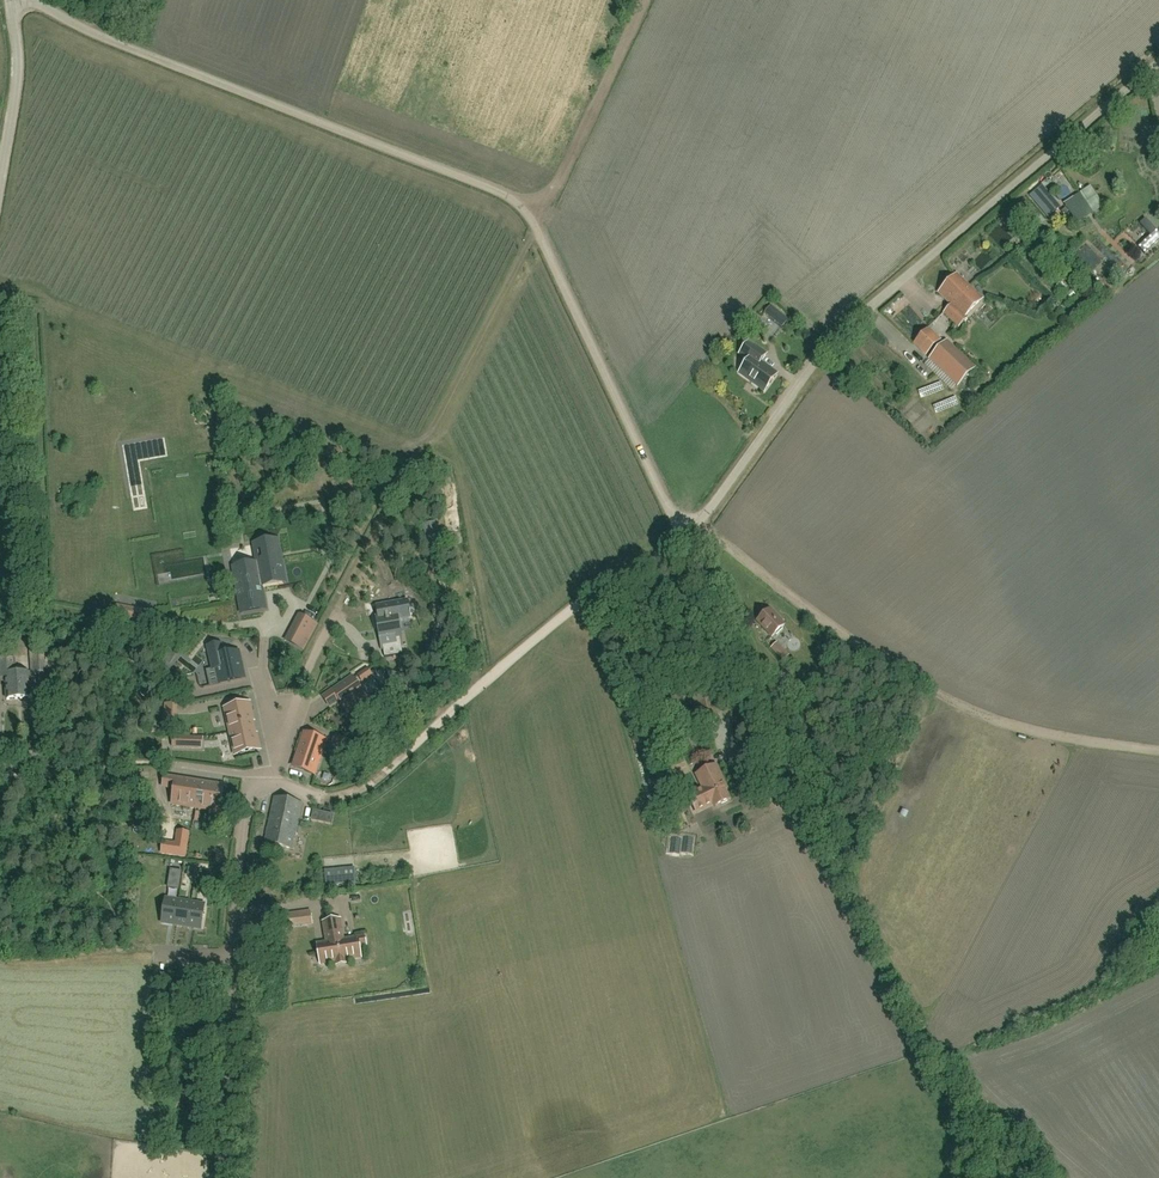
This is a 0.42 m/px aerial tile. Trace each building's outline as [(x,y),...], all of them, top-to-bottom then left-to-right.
[(1034,191),(1028,196),(1047,218),(1052,213),(1060,207),(1045,188),(1042,185),(1034,191)] [(1083,201),(1087,206),(1092,213),(1104,206),(1099,199),(1095,193),(1084,201),(1083,201)] [(1079,194),(1064,203),(1068,211),(1083,201),(1084,201),(1079,194)] [(1158,241),(1158,233),(1157,230),(1156,231),(1145,219),(1139,224),(1151,236),(1138,248),(1145,254),(1158,241)] [(1084,250),(1077,257),(1092,271),(1099,265),(1084,250)] [(967,318),(966,316),(982,299),(957,274),(938,293),(951,306),(944,313),(958,327),(967,318)] [(1061,294),(1069,287),(1064,282),(1056,289),(1061,294)] [(1073,290),(1059,305),(1064,310),(1078,295),(1073,290)] [(777,324),(785,314),(779,310),(778,311),(771,306),(764,314),(777,324)] [(926,355),(940,340),(928,329),(914,343),(926,355)] [(767,355),(749,342),(731,367),(765,392),(777,375),(761,363),(767,355)] [(947,342),(930,359),(958,385),(975,368),(947,342)] [(277,575),(282,574),(283,574),(283,573),(282,565),(277,541),(254,545),(257,564),(241,567),(234,568),(233,568),(234,569),(236,583),(241,612),(252,610),(261,608),(264,608),(265,608),(265,607),(262,591),(262,590),(261,588),(262,588),(262,585),(278,582),(278,579),(277,575)] [(128,608),(125,622),(139,624),(141,610),(128,608)] [(773,638),(785,626),(771,610),(758,622),(773,638)] [(398,613),(375,617),(381,649),(398,646),(396,638),(402,637),(398,613)] [(299,615),(286,641),(303,650),(316,624),(299,615)] [(166,639),(159,647),(164,652),(171,643),(166,639)] [(240,658),(238,651),(233,652),(224,654),(222,643),(206,646),(212,670),(212,671),(216,670),(219,684),(219,685),(245,679),(240,658)] [(789,656),(777,643),(772,648),(784,661),(789,656)] [(50,684),(49,673),(48,651),(30,652),(30,653),(31,653),(32,674),(39,673),(40,684),(50,684)] [(16,675),(15,661),(0,662),(0,674),(5,673),(6,681),(7,701),(20,700),(31,699),(30,674),(16,675)] [(367,669),(357,676),(362,682),(372,675),(367,669)] [(410,677),(389,671),(387,680),(408,686),(410,677)] [(352,676),(331,690),(339,701),(343,708),(364,694),(352,676)] [(653,706),(657,718),(680,709),(676,697),(653,706)] [(244,729),(253,727),(252,721),(254,720),(250,703),(224,709),(229,732),(244,729)] [(165,715),(176,715),(177,704),(166,704),(165,715)] [(244,729),(229,732),(235,755),(260,750),(257,734),(255,735),(253,727),(244,729)] [(326,740),(306,734),(299,755),(295,767),(295,768),(296,769),(296,768),(304,771),(314,774),(319,761),(319,762),(326,740)] [(336,734),(332,742),(345,748),(353,752),(357,745),(349,741),(336,734)] [(182,747),(183,738),(173,737),(173,747),(182,747)] [(696,774),(704,790),(689,797),(696,811),(713,802),(715,807),(729,800),(725,790),(727,788),(716,765),(696,774)] [(198,794),(200,782),(176,778),(172,805),(196,808),(198,794)] [(198,794),(196,808),(219,812),(223,785),(207,783),(200,782),(198,794)] [(293,850),(302,804),(274,798),(264,844),(293,850)] [(186,857),(190,832),(177,830),(175,843),(163,841),(161,853),(186,857)] [(179,890),(182,871),(170,869),(167,888),(179,890)] [(162,923),(175,925),(179,901),(165,899),(162,923)] [(175,925),(188,927),(192,903),(179,901),(175,925)] [(192,903),(188,927),(201,929),(205,905),(192,903)] [(310,911),(277,916),(279,928),(311,923),(310,911)] [(359,947),(364,946),(363,937),(343,940),(340,920),(323,923),(327,943),(318,944),(321,964),(336,962),(336,965),(346,963),(346,960),(361,957),(359,947)]
